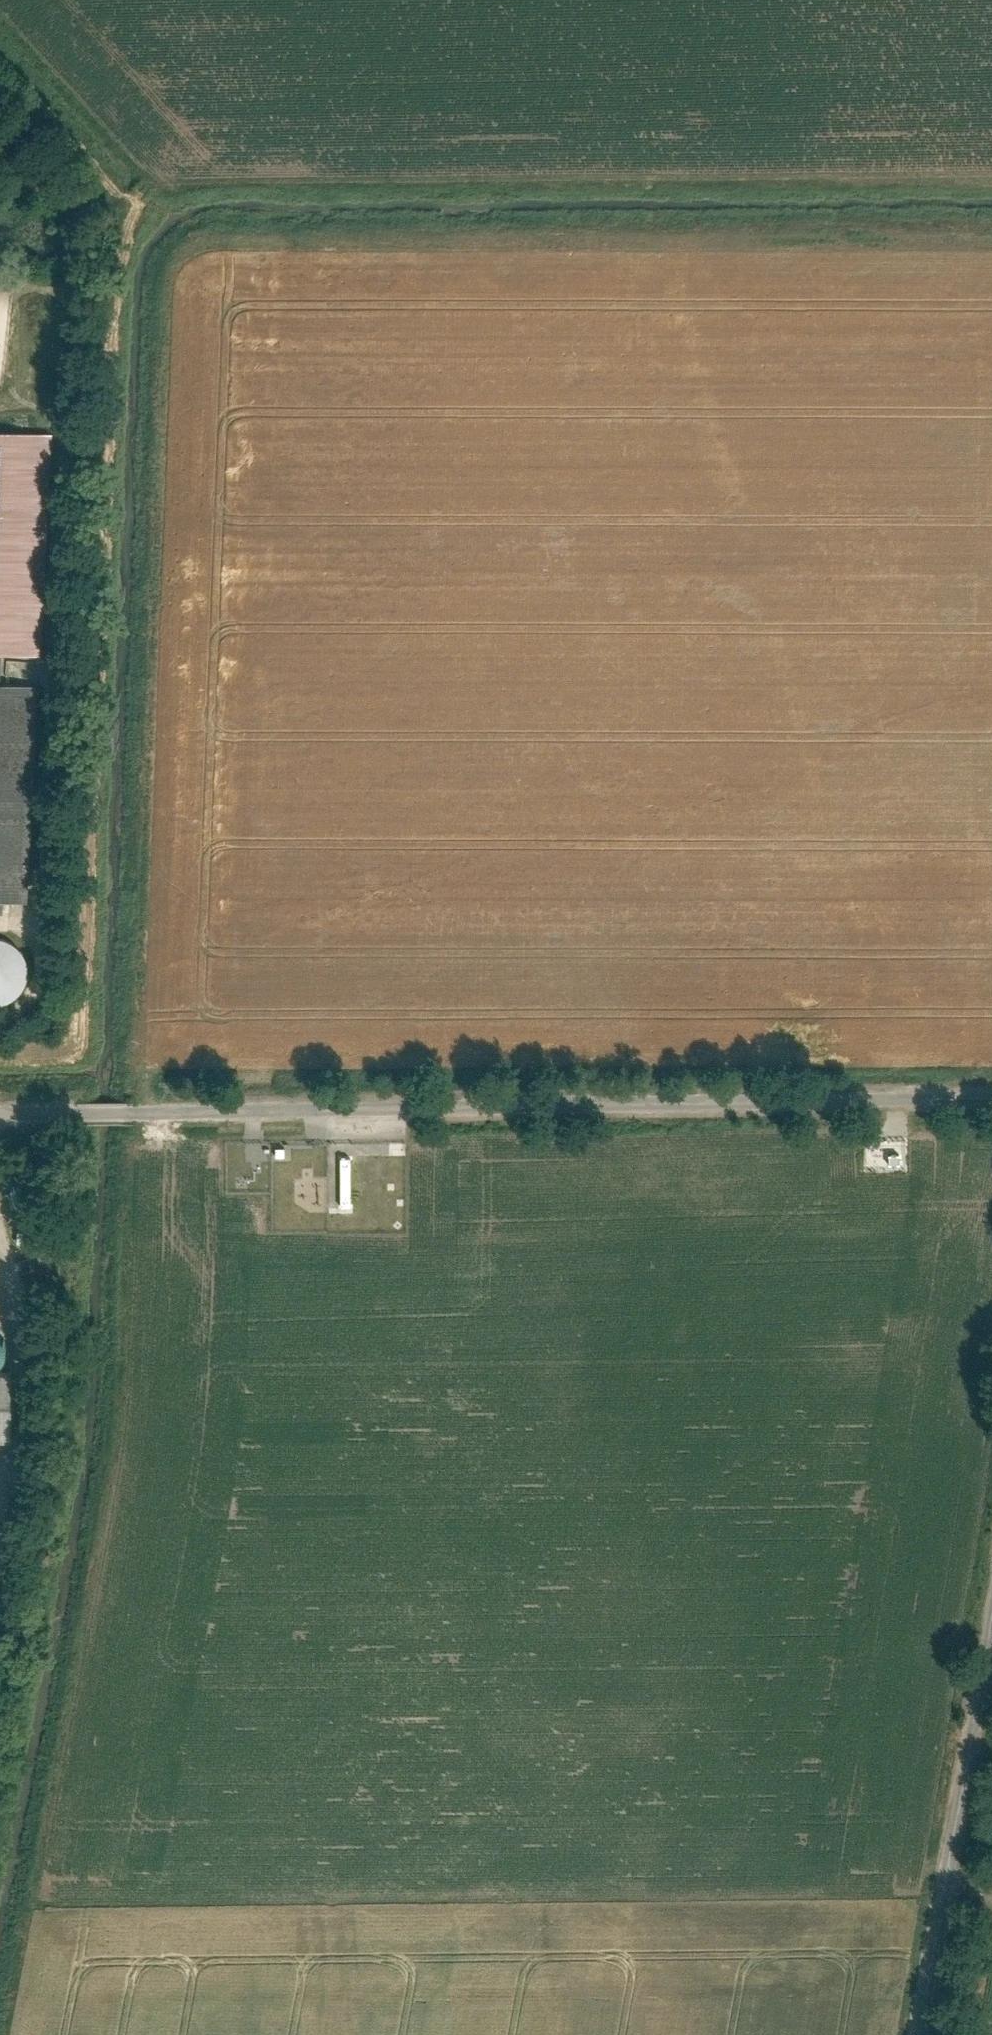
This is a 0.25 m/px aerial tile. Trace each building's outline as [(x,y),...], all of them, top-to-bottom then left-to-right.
[(29,900),(40,683),(3,681),(4,653),(41,655),(52,433),(0,430),(0,898),(29,900)] [(6,1000),(18,993),(26,981),(28,966),(23,953),(14,942),(0,937),(0,1000),(6,1000)] [(3,1358),(8,1352),(11,1345),(11,1337),(7,1330),(1,1325),(0,1325),(0,1359),(3,1358)] [(16,1365),(0,1365),(0,1438),(17,1437),(16,1365)]
